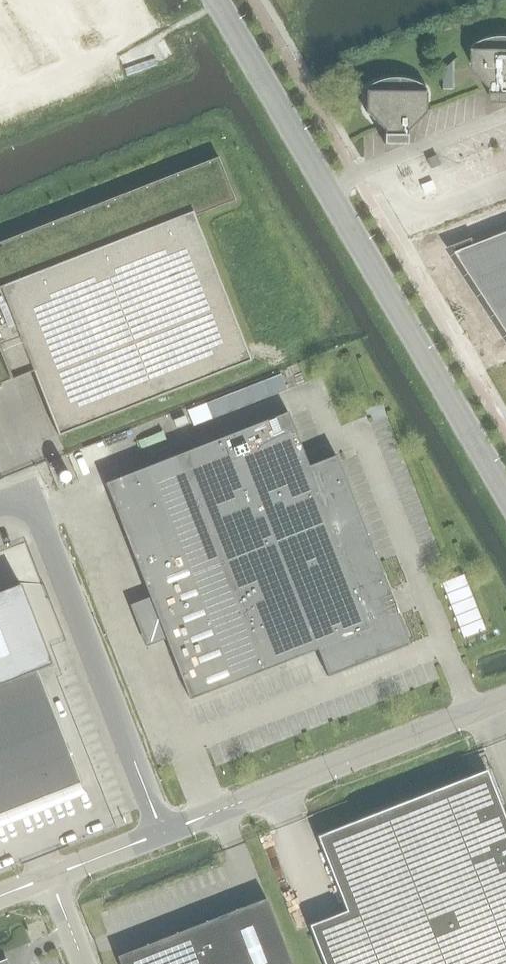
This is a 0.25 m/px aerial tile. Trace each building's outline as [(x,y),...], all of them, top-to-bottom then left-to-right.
[(491,88),(492,89),(492,103),(505,103),(505,36),(503,36),(500,37),(495,37),(491,38),(488,39),(485,40),(480,42),(475,45),(472,47),(473,48),(474,47),(474,70),(491,88)] [(365,112),(382,129),(384,130),(384,144),(407,145),(407,131),(426,112),(426,89),(427,90),(428,89),(425,87),(420,84),(417,83),(412,81),(409,80),(404,79),(400,78),(395,78),(390,78),(386,79),(383,79),(379,80),(375,82),(371,84),(368,86),(364,89),(366,88),(365,112)] [(427,159),(431,168),(440,164),(436,155),(427,159)] [(195,216),(235,200),(218,157),(0,242),(0,353),(10,380),(33,371),(58,435),(251,360),(195,216)] [(453,249),(480,290),(505,280),(505,229),(453,249)] [(480,290),(505,330),(505,280),(480,290)] [(281,374),(243,389),(249,404),(287,390),(281,374)] [(105,483),(166,638),(189,699),(317,649),(327,675),(327,676),(409,644),(393,603),(335,454),(334,455),(308,465),(288,411),(105,483)] [(174,421),(176,427),(187,423),(185,417),(174,421)] [(464,574),(441,583),(463,638),(485,630),(464,574)] [(52,664),(20,583),(0,591),(0,813),(23,804),(80,782),(36,670),(52,664)] [(346,910),(309,925),(324,963),(505,963),(505,820),(486,770),(317,836),(346,910)] [(266,898),(117,955),(120,963),(292,963),(266,898)]
